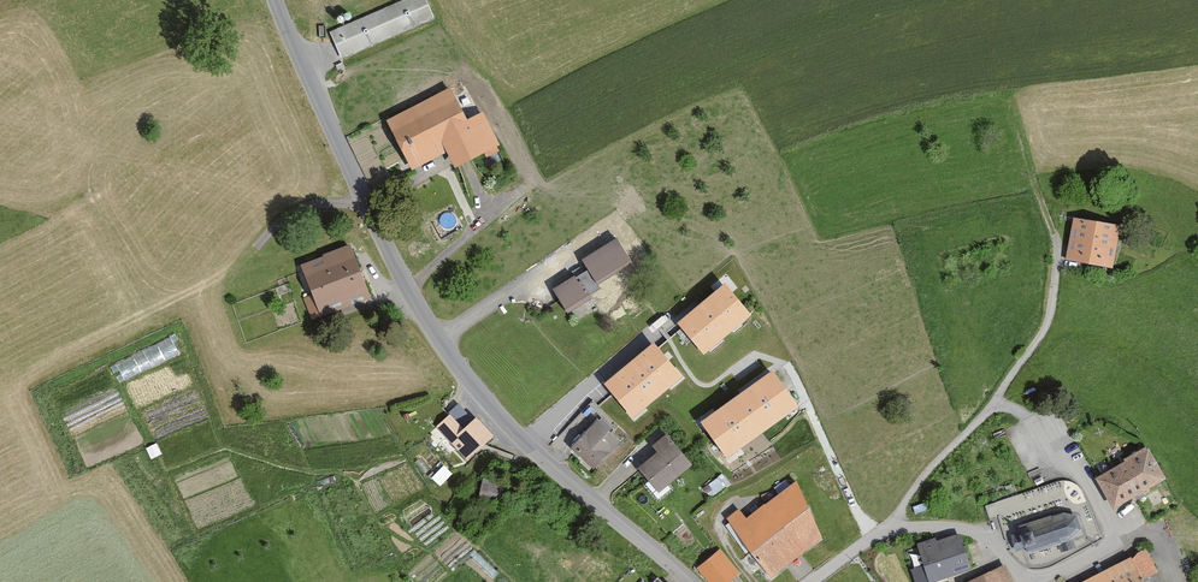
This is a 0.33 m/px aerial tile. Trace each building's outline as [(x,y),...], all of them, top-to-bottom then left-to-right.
[(327,28),(338,56),(433,18),(426,0),(397,0),(327,28)] [(451,90),(386,119),(408,168),(445,151),(451,165),(496,145),(480,110),(463,117),(451,90)] [(1118,224),(1073,215),(1064,256),(1109,265),(1118,224)] [(616,239),(582,258),(587,267),(594,281),(628,262),(616,239)] [(351,243),(297,261),(314,311),(368,293),(351,243)] [(587,267),(552,286),(564,309),(600,290),(594,281),(587,267)] [(752,313),(724,280),(676,320),(704,353),(752,313)] [(682,374),(653,340),(605,382),(633,415),(682,374)] [(799,405),(772,368),(701,418),(728,455),(799,405)] [(449,413),(435,426),(467,460),(495,435),(476,415),(463,427),(449,413)] [(618,440),(596,419),(571,445),(593,466),(618,440)] [(692,463),(666,430),(650,443),(656,451),(639,464),(659,489),(692,463)] [(1148,443),(1095,475),(1114,506),(1167,474),(1148,443)] [(440,482),(450,471),(442,465),(433,475),(440,482)] [(480,475),(480,493),(495,493),(495,476),(480,475)] [(738,507),(725,515),(769,578),(823,541),(797,481),(746,516),(738,507)] [(986,502),(990,517),(1022,507),(1018,493),(986,502)] [(1027,548),(1029,554),(1072,540),(1083,530),(1078,516),(1063,513),(1020,527),(1022,534),(1033,530),(1038,544),(1027,548)] [(955,528),(916,541),(923,563),(928,579),(968,566),(955,528)] [(1038,544),(1033,530),(1022,534),(1019,535),(1024,549),(1027,548),(1038,544)] [(717,547),(696,565),(711,581),(724,581),(737,571),(717,547)] [(1080,581),(1145,581),(1144,580),(1157,570),(1146,547),(1080,581)] [(923,563),(908,568),(913,581),(929,581),(928,579),(923,563)] [(1005,563),(965,581),(1013,581),(1005,563)] [(475,581),(462,569),(450,581),(452,581),(475,581)]
